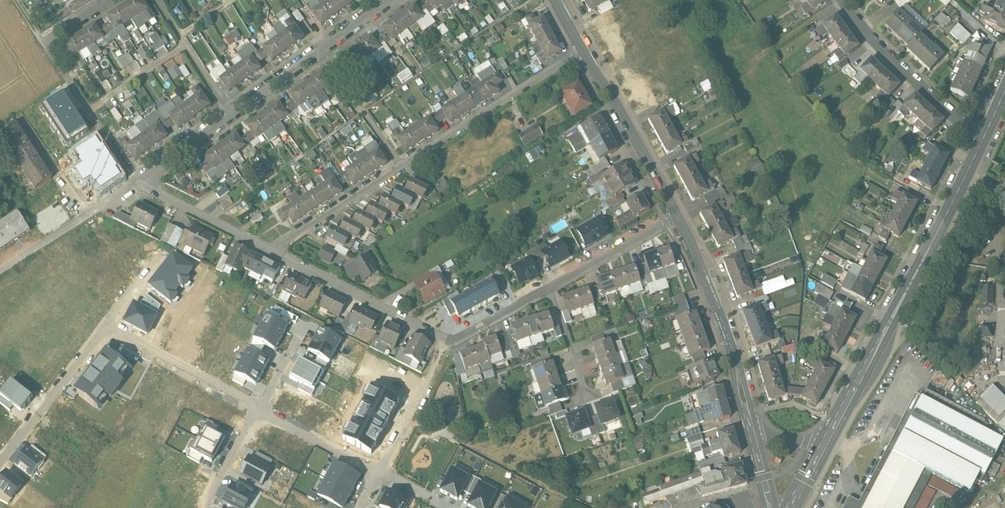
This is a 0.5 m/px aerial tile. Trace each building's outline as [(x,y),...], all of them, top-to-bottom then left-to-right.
[(77,1),(71,5),(74,11),(89,2),(88,1),(90,0),(77,0),(77,1)] [(141,0),(134,0),(131,2),(139,15),(143,13),(147,20),(153,16),(144,1),(143,2),(141,0)] [(320,7),(330,20),(337,14),(327,0),(315,0),(320,7)] [(330,0),(329,0),(327,0),(337,14),(345,9),(339,0),(330,0)] [(345,9),(353,3),(351,0),(339,0),(345,9)] [(429,3),(423,7),(429,14),(434,10),(435,10),(441,5),(443,4),(440,0),(427,0),(429,3)] [(443,4),(441,5),(446,12),(455,5),(451,0),(440,0),(443,4)] [(590,12),(604,4),(602,0),(583,0),(590,12)] [(825,0),(805,0),(808,4),(812,10),(825,1),(825,0)] [(993,11),(992,14),(1004,19),(1004,0),(998,0),(993,11)] [(139,15),(131,2),(123,7),(131,20),(137,29),(145,24),(139,15)] [(317,9),(313,3),(307,7),(317,21),(318,21),(321,26),(330,20),(320,7),(317,9)] [(808,4),(801,8),(805,15),(812,10),(808,4)] [(423,7),(418,11),(414,6),(406,11),(415,24),(416,23),(423,18),(429,14),(423,7)] [(131,20),(123,7),(115,12),(123,26),(131,20)] [(992,14),(993,11),(983,7),(980,15),(985,17),(984,21),(984,22),(985,23),(996,28),(997,26),(1004,29),(1004,19),(992,14)] [(304,20),(298,10),(293,14),(300,23),(304,20)] [(415,24),(406,11),(401,15),(400,15),(398,17),(407,30),(411,35),(420,28),(416,23),(415,24)] [(937,19),(945,28),(954,20),(945,11),(937,19)] [(123,26),(115,12),(106,18),(110,23),(104,27),(109,35),(112,40),(118,36),(120,39),(128,34),(122,26),(123,26)] [(910,23),(898,12),(885,26),(897,37),(910,23)] [(621,13),(611,18),(615,25),(624,19),(621,13)] [(301,33),(288,15),(279,21),(286,32),(295,45),(304,39),(300,34),(301,33)] [(542,18),(536,22),(533,15),(525,19),(529,26),(528,26),(533,35),(547,27),(542,18)] [(858,47),(836,16),(823,26),(827,32),(841,51),(845,57),(858,47)] [(407,30),(398,17),(395,19),(396,19),(390,23),(400,35),(407,30)] [(611,18),(597,26),(615,59),(630,52),(626,45),(615,25),(611,18)] [(965,45),(974,35),(960,22),(952,32),(965,45)] [(400,35),(390,23),(382,29),(386,34),(380,38),(386,45),(391,41),(396,38),(399,41),(401,39),(398,36),(400,35)] [(922,34),(910,23),(897,37),(909,48),(920,36),(922,34)] [(286,32),(280,24),(273,29),(275,32),(288,50),(295,45),(286,32)] [(98,31),(95,25),(86,31),(95,44),(103,38),(109,35),(104,27),(98,31)] [(823,26),(816,31),(821,37),(827,32),(823,26)] [(550,33),(547,27),(533,35),(538,43),(552,35),(551,32),(550,33)] [(271,35),(267,30),(263,32),(264,34),(269,40),(273,37),(271,35)] [(87,49),(95,44),(86,31),(78,36),(87,49)] [(142,38),(138,31),(134,33),(138,40),(142,38)] [(237,31),(231,35),(234,40),(240,36),(237,31)] [(288,50),(275,32),(271,35),(273,37),(269,40),(271,43),(280,56),(288,50)] [(264,34),(259,38),(263,44),(269,40),(264,34)] [(165,47),(157,35),(150,39),(155,47),(150,50),(153,54),(165,47)] [(554,38),(552,35),(538,43),(542,51),(556,44),(553,38),(554,38)] [(87,49),(78,36),(70,41),(83,61),(91,56),(87,49)] [(931,47),(920,36),(909,48),(907,50),(918,61),(931,47)] [(380,38),(375,42),(371,37),(363,43),(372,55),(380,50),(382,53),(384,52),(387,56),(391,53),(385,45),(386,45),(380,38)] [(992,44),(984,37),(980,41),(981,42),(988,49),(992,44)] [(83,61),(70,41),(62,46),(65,52),(62,54),(64,57),(66,56),(74,67),(79,63),(82,68),(84,66),(86,65),(83,61)] [(633,41),(626,45),(630,52),(637,48),(633,41)] [(988,49),(981,42),(976,48),(980,50),(979,53),(986,56),(990,50),(988,49)] [(280,56),(271,43),(263,49),(257,53),(262,60),(268,56),(272,61),(280,56)] [(372,55),(363,43),(358,46),(357,46),(352,50),(353,50),(339,60),(343,65),(342,65),(348,73),(353,69),(372,55)] [(543,52),(536,56),(541,65),(556,56),(555,56),(561,53),(556,44),(542,51),(543,52)] [(251,45),(237,55),(238,56),(252,76),(260,70),(256,64),(262,60),(257,53),(251,45)] [(976,48),(972,46),(964,62),(982,70),(985,62),(986,56),(979,53),(980,50),(976,48)] [(931,47),(918,61),(930,72),(943,58),(931,47)] [(148,57),(142,49),(137,52),(143,60),(148,57)] [(841,51),(834,55),(839,61),(845,57),(841,51)] [(129,54),(124,57),(129,66),(134,62),(129,54)] [(252,76),(238,56),(231,62),(236,68),(235,69),(245,81),(252,76)] [(541,65),(536,56),(531,59),(536,68),(541,65)] [(129,66),(123,57),(118,60),(124,69),(129,66)] [(878,66),(871,60),(860,71),(866,77),(867,78),(878,66)] [(644,62),(637,65),(641,72),(648,68),(644,62)] [(982,70),(964,62),(957,76),(975,84),(982,70)] [(79,63),(74,67),(76,71),(82,68),(79,63)] [(506,79),(497,63),(491,67),(501,82),(506,79)] [(184,66),(179,69),(185,78),(190,75),(184,66)] [(237,87),(228,74),(225,76),(217,66),(211,71),(222,85),(219,87),(222,90),(225,88),(229,93),(237,87)] [(878,66),(867,78),(874,84),(885,73),(878,66)] [(491,67),(477,76),(482,85),(491,98),(499,93),(495,87),(502,83),(501,82),(491,67)] [(178,76),(173,68),(168,71),(173,80),(178,76)] [(235,69),(228,74),(237,87),(245,81),(235,69)] [(353,69),(348,73),(352,79),(358,75),(353,69)] [(107,81),(100,71),(95,74),(102,84),(107,81)] [(860,71),(853,79),(858,85),(866,77),(860,71)] [(325,78),(321,73),(313,79),(322,91),(326,89),(331,85),(326,77),(325,78)] [(885,73),(874,84),(883,92),(888,97),(899,86),(885,73)] [(975,84),(957,76),(951,91),(968,99),(975,84)] [(322,91),(313,79),(313,78),(308,82),(306,80),(303,81),(305,84),(315,97),(321,105),(329,99),(322,91)] [(315,97),(305,84),(303,86),(298,90),(307,102),(315,97)] [(571,85),(561,91),(563,93),(557,96),(569,118),(591,106),(579,84),(572,88),(571,85)] [(336,91),(331,85),(326,89),(330,95),(336,91)] [(491,98),(482,85),(474,90),(483,104),(485,102),(491,98)] [(197,87),(191,91),(188,93),(191,97),(193,100),(202,112),(210,106),(206,101),(207,101),(199,90),(199,89),(197,87)] [(659,88),(652,92),(656,99),(663,95),(659,88)] [(307,102),(298,90),(290,96),(294,101),(288,105),(293,112),(299,108),(307,102)] [(474,90),(466,95),(475,108),(480,105),(483,104),(474,90)] [(888,97),(883,92),(877,99),(882,104),(888,97)] [(72,107),(63,93),(40,107),(67,147),(89,132),(77,113),(75,114),(71,108),(72,107)] [(475,108),(466,95),(458,100),(467,114),(469,112),(475,108)] [(915,95),(904,107),(910,112),(927,128),(932,133),(943,121),(915,95)] [(193,100),(191,97),(183,103),(184,105),(185,105),(194,118),(202,112),(193,100)] [(467,114),(458,100),(452,104),(450,105),(458,119),(464,115),(464,116),(467,114)] [(177,111),(171,103),(158,113),(159,114),(163,121),(169,128),(174,124),(178,129),(186,123),(177,111)] [(288,105),(282,109),(278,104),(270,110),(279,122),(287,116),(293,112),(288,105)] [(194,118),(185,105),(184,105),(177,111),(186,123),(194,118)] [(450,105),(442,111),(436,115),(441,122),(446,118),(450,124),(458,119),(450,105)] [(910,112),(904,107),(899,113),(904,118),(910,112)] [(670,108),(663,112),(666,119),(674,115),(670,108)] [(122,118),(115,109),(110,112),(117,122),(122,118)] [(279,122),(270,110),(265,113),(262,115),(272,128),(277,136),(285,130),(279,122)] [(663,112),(649,120),(667,154),(681,146),(678,139),(666,119),(663,112)] [(159,114),(146,124),(150,130),(158,125),(163,121),(159,114)] [(272,128),(262,115),(260,117),(255,121),(264,133),(272,128)] [(430,118),(421,124),(430,137),(438,132),(435,126),(441,122),(436,115),(430,119),(430,118)] [(599,118),(578,130),(587,147),(591,145),(608,135),(599,118)] [(414,147),(405,134),(401,127),(396,120),(387,126),(391,133),(401,148),(402,147),(405,153),(414,147)] [(163,121),(158,125),(150,130),(150,131),(159,143),(167,137),(163,132),(169,128),(163,121)] [(255,121),(247,127),(250,132),(245,136),(250,143),(256,139),(264,133),(255,121)] [(146,124),(144,122),(136,128),(142,136),(151,149),(159,143),(150,131),(150,130),(146,124)] [(52,179),(16,124),(0,135),(36,189),(52,179)] [(430,137),(421,124),(413,129),(422,143),(425,141),(424,140),(430,137)] [(536,125),(519,135),(524,145),(541,134),(536,125)] [(927,128),(921,134),(927,139),(932,133),(927,128)] [(405,134),(414,147),(419,144),(422,143),(413,129),(405,134)] [(142,136),(140,134),(139,135),(138,135),(136,137),(132,131),(128,134),(129,136),(134,142),(143,154),(151,149),(142,136)] [(239,140),(235,135),(227,141),(236,154),(238,152),(244,148),(244,147),(250,143),(245,136),(239,140)] [(608,135),(591,145),(595,152),(594,152),(599,161),(617,150),(608,135)] [(685,135),(678,139),(681,146),(688,142),(685,135)] [(134,142),(129,136),(126,138),(120,142),(128,153),(126,155),(128,158),(132,156),(135,160),(143,154),(134,142)] [(574,138),(559,147),(564,154),(579,146),(574,138)] [(100,193),(121,179),(116,171),(117,170),(102,148),(101,149),(95,141),(74,155),(83,167),(73,174),(82,187),(92,181),(100,193)] [(227,141),(222,144),(219,146),(229,159),(230,158),(233,162),(234,162),(241,157),(238,152),(236,154),(227,141)] [(934,148),(927,144),(923,151),(931,155),(934,148)] [(229,159),(219,146),(217,148),(212,152),(221,165),(228,159),(229,159)] [(920,175),(917,182),(931,189),(948,155),(934,148),(931,155),(920,175)] [(378,170),(370,157),(365,150),(357,155),(362,162),(370,175),(373,174),(373,173),(378,170)] [(378,151),(370,157),(378,170),(386,164),(378,151)] [(212,152),(203,158),(207,163),(201,167),(201,168),(212,183),(227,173),(221,165),(212,152)] [(696,156),(689,160),(692,166),(699,162),(696,156)] [(234,162),(233,162),(230,158),(229,159),(228,159),(235,168),(238,166),(234,162)] [(692,166),(689,160),(674,167),(693,201),(707,193),(703,187),(692,166)] [(606,161),(591,169),(595,176),(606,170),(610,168),(606,161)] [(362,162),(353,167),(362,180),(367,177),(368,177),(370,175),(362,162)] [(609,175),(600,180),(601,181),(606,189),(630,175),(625,166),(609,175)] [(362,180),(353,167),(345,172),(350,180),(354,185),(362,180)] [(595,176),(590,179),(593,185),(601,181),(600,180),(609,175),(606,170),(595,176)] [(333,180),(328,171),(321,176),(326,184),(325,185),(333,198),(342,193),(338,187),(344,183),(339,176),(333,180)] [(920,175),(913,171),(910,178),(917,182),(920,175)] [(342,174),(339,176),(344,183),(350,180),(345,172),(342,174)] [(630,175),(606,189),(611,199),(622,193),(636,185),(630,175)] [(434,185),(422,179),(419,185),(428,189),(431,191),(434,185)] [(419,185),(411,181),(406,193),(414,197),(422,201),(428,189),(419,185)] [(711,183),(703,187),(707,193),(714,189),(711,183)] [(192,185),(188,193),(203,200),(206,192),(192,185)] [(325,185),(317,190),(325,204),(328,202),(333,198),(325,185)] [(218,192),(220,196),(231,191),(229,186),(218,192)] [(317,190),(315,187),(314,188),(315,191),(309,195),(317,208),(323,205),(323,206),(325,204),(317,190)] [(398,189),(393,201),(401,205),(409,209),(414,197),(406,193),(398,189)] [(715,191),(704,197),(710,209),(714,207),(722,203),(715,191)] [(903,195),(895,191),(892,198),(899,202),(903,195)] [(622,193),(611,199),(614,204),(621,200),(624,198),(622,193)] [(299,197),(296,194),(288,199),(292,206),(293,205),(301,219),(306,215),(307,216),(309,214),(301,200),(299,197)] [(302,199),(301,200),(309,214),(312,212),(317,208),(309,195),(302,199)] [(885,229),(891,233),(899,237),(917,203),(903,195),(899,202),(885,229)] [(641,196),(626,204),(630,212),(634,218),(634,219),(649,210),(641,196)] [(393,201),(385,197),(379,209),(388,213),(395,217),(401,205),(393,201)] [(229,199),(220,206),(223,211),(232,204),(229,199)] [(614,204),(608,207),(612,213),(624,206),(621,200),(614,204)] [(722,203),(714,207),(718,213),(725,209),(722,203)] [(158,213),(139,204),(132,220),(136,223),(147,228),(151,221),(154,222),(158,213)] [(301,219),(293,205),(292,206),(284,211),(282,208),(277,212),(279,214),(278,215),(283,223),(289,219),(293,224),(301,219)] [(379,209),(372,205),(366,217),(375,221),(382,225),(388,213),(379,209)] [(710,209),(700,214),(718,248),(733,240),(729,233),(718,213),(714,207),(710,209)] [(593,215),(596,221),(597,221),(602,231),(608,228),(599,212),(593,215)] [(630,212),(615,220),(619,227),(634,218),(630,212)] [(0,225),(0,247),(2,250),(30,231),(18,213),(0,225)] [(366,217),(359,213),(353,224),(362,229),(369,233),(375,221),(366,217)] [(260,214),(250,221),(253,226),(263,219),(260,214)] [(132,220),(125,216),(122,223),(133,228),(136,223),(132,220)] [(353,224),(346,221),(340,232),(355,240),(356,241),(362,229),(353,224)] [(596,221),(577,232),(586,247),(605,237),(602,231),(597,221),(596,221)] [(183,233),(169,226),(161,242),(175,249),(179,241),(183,234),(183,233)] [(213,238),(193,228),(189,237),(183,234),(179,241),(185,244),(185,245),(204,255),(209,245),(206,244),(209,238),(212,239),(213,238)] [(340,232),(333,229),(327,241),(337,246),(343,249),(343,248),(344,247),(351,250),(355,240),(340,232)] [(736,229),(729,233),(733,240),(740,236),(736,229)] [(884,229),(880,237),(887,241),(891,233),(885,229),(884,229)] [(561,242),(542,252),(545,257),(550,267),(569,256),(561,242)] [(883,248),(876,244),(872,252),(873,252),(879,255),(883,248)] [(258,257),(235,245),(229,258),(226,265),(240,272),(243,268),(250,272),(258,257)] [(335,251),(324,246),(319,257),(329,263),(335,251)] [(343,249),(337,246),(335,251),(346,257),(349,251),(343,248),(343,249)] [(542,252),(538,246),(532,250),(538,261),(545,257),(542,252)] [(669,247),(656,251),(662,269),(675,264),(669,247)] [(538,261),(532,250),(525,254),(528,259),(531,265),(538,261)] [(656,251),(651,253),(650,251),(643,254),(646,263),(649,273),(650,273),(653,272),(656,282),(666,279),(662,269),(656,251)] [(873,252),(859,278),(873,286),(887,259),(879,255),(873,252)] [(747,253),(740,256),(743,265),(751,263),(747,253)] [(161,270),(180,285),(183,288),(189,281),(186,278),(192,270),(173,255),(161,270)] [(229,258),(223,255),(216,270),(222,273),(226,265),(229,258)] [(368,256),(346,270),(350,276),(351,277),(352,277),(354,278),(355,277),(359,275),(363,282),(372,277),(367,270),(373,266),(368,256)] [(740,256),(724,261),(738,297),(753,291),(751,284),(743,265),(740,256)] [(280,268),(258,257),(250,272),(272,283),(280,268)] [(531,265),(528,259),(512,268),(520,284),(537,275),(531,265)] [(649,273),(646,263),(640,265),(644,276),(647,285),(654,283),(650,273),(649,273)] [(640,265),(635,267),(639,278),(644,276),(640,265)] [(635,266),(622,270),(628,287),(640,282),(639,278),(635,267),(635,266)] [(180,285),(161,270),(148,286),(171,304),(177,296),(173,293),(180,285)] [(622,270),(609,274),(615,291),(628,287),(622,270)] [(428,273),(413,281),(416,287),(431,278),(428,273)] [(609,274),(597,278),(599,285),(603,295),(615,291),(609,274)] [(850,274),(842,289),(850,293),(865,301),(873,286),(859,278),(858,279),(850,274)] [(303,281),(291,275),(284,288),(283,291),(296,297),(297,294),(305,297),(311,285),(303,281)] [(837,281),(825,275),(821,282),(833,289),(837,281)] [(431,278),(416,287),(425,303),(444,292),(441,286),(438,287),(433,277),(431,278)] [(471,292),(479,307),(500,296),(491,280),(471,292)] [(758,282),(751,284),(753,291),(761,289),(758,282)] [(277,287),(271,284),(266,294),(272,297),(273,295),(277,287)] [(316,285),(314,289),(319,292),(322,286),(318,284),(317,286),(316,285)] [(273,295),(279,298),(283,291),(284,288),(278,285),(277,287),(273,295)] [(599,285),(594,287),(597,298),(603,296),(603,295),(599,285)] [(833,293),(819,286),(815,292),(829,300),(833,293)] [(995,304),(996,286),(984,286),(984,304),(995,304)] [(597,298),(594,287),(588,289),(592,300),(597,298)] [(588,288),(575,293),(581,309),(593,305),(592,300),(588,289),(588,288)] [(479,307),(471,292),(450,303),(456,314),(459,318),(479,307)] [(346,302),(327,293),(320,307),(339,317),(346,302)] [(581,309),(575,293),(563,297),(567,309),(569,313),(581,309)] [(683,294),(673,298),(675,304),(686,300),(683,294)] [(139,306),(149,312),(152,307),(158,310),(161,306),(147,296),(144,302),(142,301),(139,306)] [(451,316),(456,314),(450,303),(447,298),(442,301),(451,316)] [(838,302),(835,307),(833,306),(828,315),(837,319),(851,327),(856,318),(848,314),(852,306),(845,302),(844,305),(838,302)] [(687,303),(676,307),(678,313),(689,309),(687,303)] [(766,303),(759,306),(761,313),(769,310),(766,303)] [(125,322),(148,335),(158,316),(149,312),(139,306),(134,304),(125,322)] [(761,313),(759,306),(743,311),(756,348),(772,342),(769,335),(761,313)] [(378,317),(358,308),(353,317),(351,323),(363,328),(364,326),(372,330),(378,317)] [(567,309),(561,311),(565,322),(572,320),(569,313),(567,309)] [(689,309),(678,313),(680,319),(691,314),(689,309)] [(680,319),(678,319),(683,331),(701,325),(696,313),(680,319)] [(344,322),(343,324),(348,327),(351,323),(353,317),(348,314),(344,322)] [(548,314),(536,318),(541,335),(554,330),(553,326),(548,314)] [(288,326),(266,315),(260,327),(281,339),(288,326)] [(344,322),(338,318),(333,329),(339,332),(343,324),(344,322)] [(536,318),(523,323),(529,339),(541,335),(536,318)] [(828,337),(824,343),(838,351),(851,327),(837,319),(828,337)] [(403,330),(388,323),(380,338),(378,343),(393,350),(403,330)] [(523,323),(512,327),(513,332),(517,343),(520,350),(532,346),(529,339),(523,323)] [(558,324),(553,326),(554,330),(556,337),(562,335),(558,324)] [(701,325),(683,331),(688,343),(705,337),(701,325)] [(281,339),(260,327),(253,340),(275,351),(281,339)] [(341,340),(320,329),(314,340),(335,352),(341,340)] [(513,332),(507,334),(511,345),(517,343),(513,332)] [(777,332),(769,335),(772,342),(780,339),(777,332)] [(602,333),(591,337),(594,346),(605,341),(602,333)] [(820,333),(817,339),(824,343),(828,337),(820,333)] [(511,345),(507,334),(501,336),(505,347),(511,345)] [(380,338),(375,336),(370,347),(375,350),(378,343),(380,338)] [(430,345),(413,336),(406,351),(403,356),(404,357),(420,364),(430,345)] [(505,347),(501,336),(496,338),(502,354),(507,352),(505,347)] [(705,337),(688,343),(693,355),(703,351),(710,349),(705,337)] [(496,338),(483,342),(484,346),(489,360),(502,355),(502,354),(496,338)] [(335,352),(314,340),(308,352),(318,357),(328,363),(329,363),(335,352)] [(594,346),(593,346),(597,359),(615,353),(624,350),(621,341),(613,344),(613,345),(612,345),(610,340),(605,341),(594,346)] [(484,346),(472,350),(478,366),(480,373),(492,369),(489,360),(484,346)] [(400,348),(395,360),(401,363),(404,357),(403,356),(406,351),(400,348)] [(269,361),(248,350),(241,362),(262,374),(269,361)] [(472,350),(460,355),(460,356),(463,365),(456,368),(457,376),(466,373),(465,371),(478,366),(472,350)] [(693,355),(692,356),(695,363),(706,359),(703,351),(693,355)] [(126,367),(109,352),(102,361),(100,359),(81,383),(83,384),(77,392),(95,407),(106,393),(111,397),(121,384),(116,380),(126,367)] [(615,353),(597,359),(601,372),(619,365),(615,353)] [(460,356),(454,358),(456,368),(463,365),(460,356)] [(328,363),(318,357),(315,362),(326,368),(328,363)] [(549,357),(539,361),(542,367),(551,363),(549,357)] [(776,366),(784,364),(782,357),(774,359),(776,366)] [(695,363),(685,367),(687,372),(708,365),(706,359),(695,363)] [(784,396),(782,388),(776,366),(774,359),(758,364),(769,400),(784,396)] [(299,360),(294,369),(319,382),(324,374),(310,366),(299,360)] [(820,364),(812,360),(809,366),(816,370),(820,364)] [(313,361),(310,366),(324,374),(327,368),(326,368),(315,362),(313,361)] [(551,363),(542,367),(539,361),(529,364),(531,370),(535,369),(539,381),(557,375),(552,363),(551,363)] [(262,374),(241,362),(234,375),(256,386),(262,374)] [(619,365),(601,372),(606,384),(621,379),(632,375),(627,363),(619,365)] [(708,365),(687,372),(692,386),(705,382),(706,384),(714,381),(713,378),(718,377),(713,363),(708,365)] [(806,390),(802,397),(816,405),(834,371),(820,364),(816,370),(806,390)] [(319,382),(294,369),(289,378),(301,384),(314,391),(319,382)] [(557,375),(539,381),(543,393),(561,387),(557,375)] [(621,379),(610,383),(614,393),(624,389),(621,379)] [(10,381),(0,394),(0,396),(21,412),(32,398),(10,381)] [(314,391),(301,384),(298,389),(311,397),(314,391)] [(714,384),(703,387),(705,393),(716,390),(714,384)] [(399,401),(371,386),(361,406),(363,407),(356,421),(353,420),(343,439),(371,454),(375,446),(376,446),(381,436),(381,435),(389,420),(395,409),(399,401)] [(561,387),(543,393),(548,406),(559,402),(565,400),(561,387)] [(705,393),(690,398),(694,412),(710,407),(710,406),(726,401),(722,388),(716,390),(705,393)] [(792,389),(782,388),(784,396),(792,396),(792,389)] [(806,390),(795,389),(794,397),(802,397),(806,390)] [(984,393),(975,402),(998,425),(1004,417),(1004,413),(984,393)] [(862,507),(864,507),(865,506),(893,453),(922,399),(917,396),(859,505),(849,500),(845,507),(860,507),(862,507)] [(922,399),(893,453),(931,473),(972,494),(978,482),(980,483),(1002,441),(922,399)] [(612,401),(595,407),(598,415),(602,425),(602,424),(619,418),(612,401)] [(726,401),(710,406),(710,407),(714,422),(730,417),(726,401)] [(559,402),(548,406),(551,415),(555,414),(562,411),(559,402)] [(562,411),(555,414),(557,419),(568,415),(566,410),(562,411)] [(583,411),(567,417),(569,425),(568,426),(570,430),(571,430),(573,434),(589,428),(586,419),(583,411)] [(598,415),(592,417),(598,434),(605,432),(602,424),(602,425),(598,415)] [(592,417),(586,419),(589,428),(592,437),(598,434),(592,417)] [(204,426),(216,433),(219,427),(207,420),(204,426)] [(197,439),(219,451),(223,443),(222,443),(225,437),(216,433),(204,426),(197,439)] [(498,429),(488,433),(490,437),(500,434),(498,429)] [(733,429),(717,434),(720,446),(737,441),(733,429)] [(700,434),(686,439),(689,445),(703,440),(700,434)] [(219,451),(197,439),(191,451),(203,457),(212,462),(214,457),(216,458),(219,451)] [(737,441),(720,446),(724,458),(740,453),(737,441)] [(32,445),(28,450),(42,461),(46,456),(32,445)] [(28,450),(26,448),(21,454),(22,455),(20,457),(19,457),(14,463),(31,476),(37,468),(39,469),(44,463),(42,461),(28,450)] [(203,457),(191,451),(187,457),(199,464),(203,457)] [(257,452),(253,459),(269,468),(273,460),(257,452)] [(893,453),(865,506),(868,507),(913,507),(931,473),(893,453)] [(722,456),(699,464),(702,472),(724,464),(722,456)] [(253,459),(249,457),(240,474),(262,485),(270,469),(269,468),(253,459)] [(777,458),(776,458),(776,459),(775,460),(775,461),(774,462),(775,462),(776,462),(778,464),(779,465),(783,460),(782,459),(781,459),(779,458),(779,457),(778,457),(777,458)] [(702,472),(660,487),(661,492),(643,498),(645,505),(650,504),(649,503),(664,497),(695,487),(701,496),(701,497),(747,485),(740,459),(724,464),(702,472)] [(359,477),(334,464),(326,479),(351,493),(359,477)] [(462,491),(468,479),(452,470),(441,491),(447,494),(448,493),(451,495),(450,496),(457,500),(462,491)] [(6,473),(0,481),(0,492),(11,501),(23,486),(6,473)] [(462,491),(467,493),(475,478),(470,475),(468,479),(462,491)] [(479,484),(481,481),(475,478),(467,493),(473,496),(479,484)] [(326,479),(317,495),(341,507),(342,507),(351,493),(326,479)] [(236,486),(252,495),(254,489),(239,481),(236,486)] [(496,493),(479,484),(473,496),(468,505),(473,507),(475,507),(476,507),(488,507),(496,493)] [(233,485),(223,503),(228,505),(234,507),(245,507),(252,495),(236,486),(233,485)] [(695,487),(664,497),(672,507),(677,503),(678,505),(683,501),(684,502),(689,498),(690,500),(695,496),(696,498),(701,496),(695,487)] [(938,493),(930,488),(918,507),(929,507),(938,493)] [(397,489),(394,495),(410,503),(413,498),(397,489)] [(0,492),(0,501),(7,504),(11,501),(0,492)] [(388,492),(380,506),(383,507),(404,507),(407,502),(394,495),(388,492)] [(495,507),(501,507),(507,498),(502,495),(495,507)] [(507,498),(501,507),(526,507),(507,498)]
